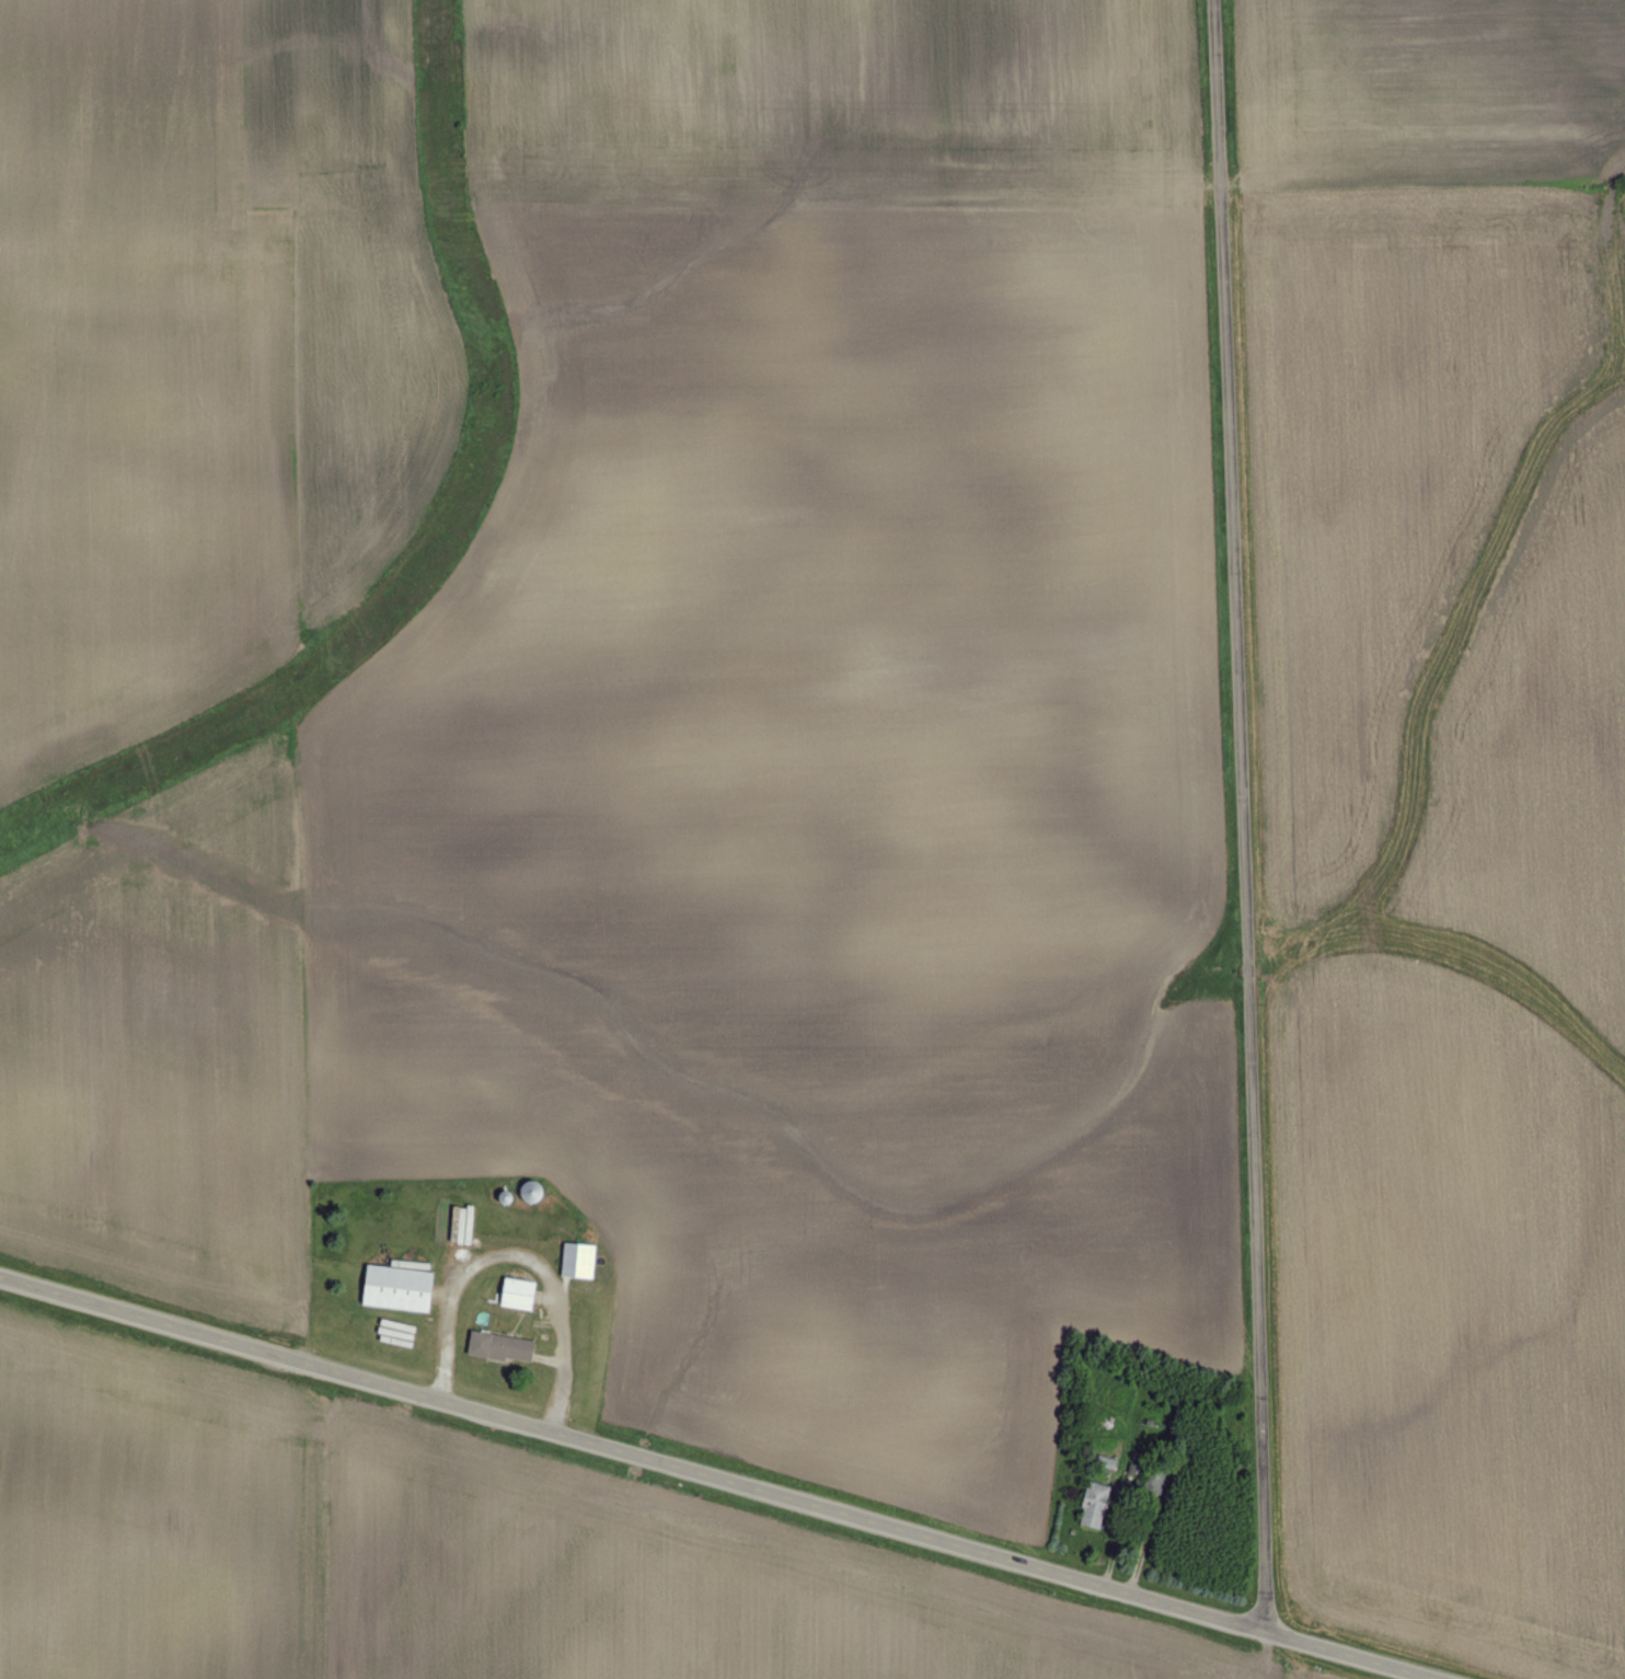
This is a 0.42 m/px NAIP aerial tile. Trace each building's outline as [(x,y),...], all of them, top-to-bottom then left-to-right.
[(476,1212),(456,1212),(455,1247),(475,1247),(476,1212)] [(598,1249),(567,1247),(565,1280),(597,1282),(598,1249)] [(437,1276),(371,1269),(367,1309),(433,1316),(437,1276)] [(539,1286),(508,1283),(505,1311),(536,1314),(539,1286)] [(1085,1527),(1103,1531),(1110,1499),(1092,1495),(1085,1527)]
